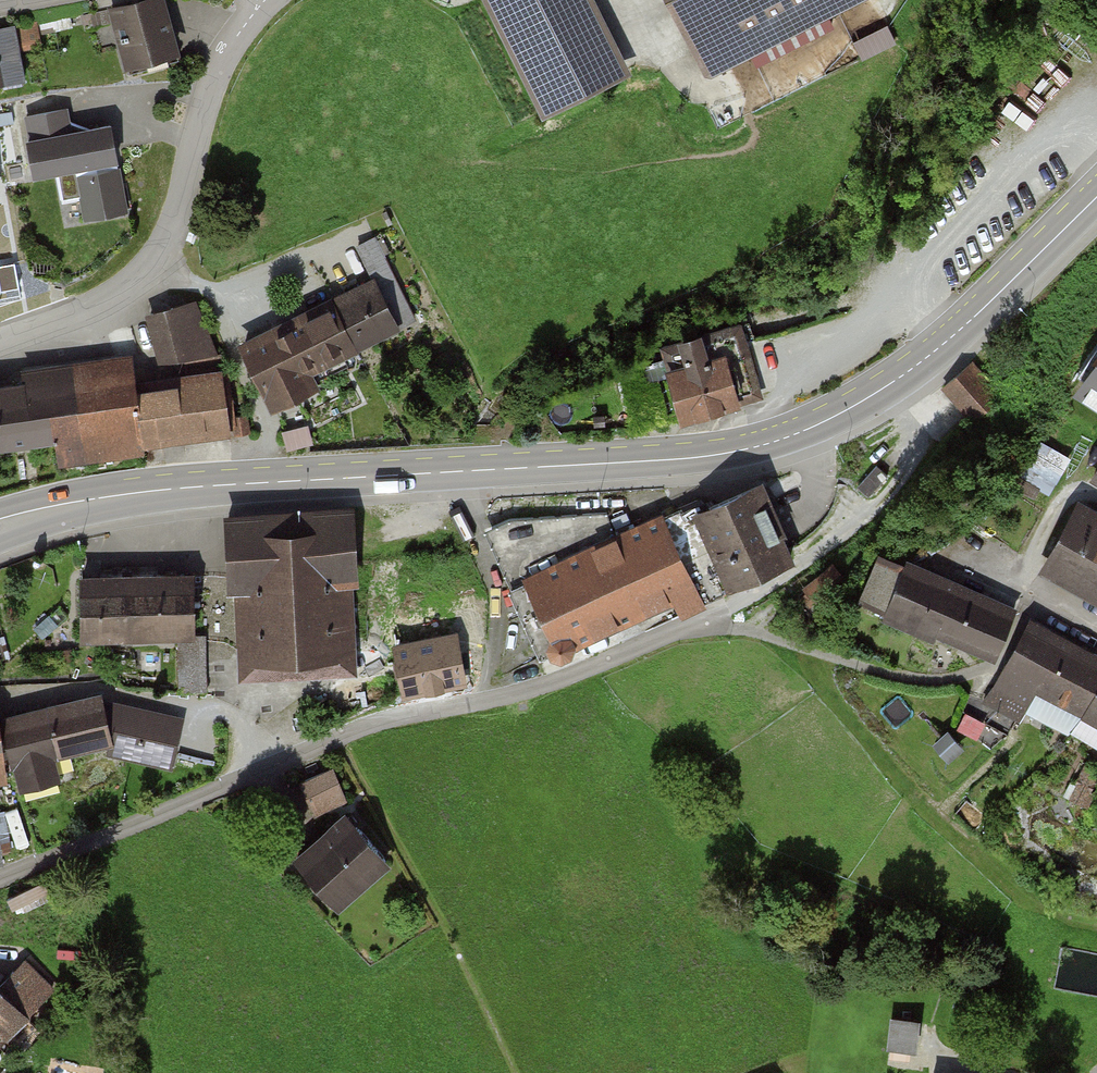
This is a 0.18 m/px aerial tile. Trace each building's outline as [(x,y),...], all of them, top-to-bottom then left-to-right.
[(113,11),(132,74),(185,58),(168,0),(148,0),(113,11)] [(543,109),(616,73),(580,0),(489,0),(543,109)] [(708,73),(856,0),(672,0),(708,73)] [(0,34),(0,90),(28,85),(18,30),(0,34)] [(889,32),(858,46),(863,57),(894,42),(889,32)] [(126,212),(111,127),(70,134),(65,110),(23,117),(34,175),(76,168),(85,220),(126,212)] [(380,279),(245,346),(275,408),(323,384),(317,371),(404,328),(380,279)] [(209,350),(189,303),(151,314),(161,355),(209,350)] [(662,347),(668,364),(621,378),(635,424),(680,411),(682,417),(736,402),(731,385),(755,378),(739,324),(662,347)] [(1000,404),(969,363),(940,385),(972,426),(1000,404)] [(0,388),(0,443),(56,435),(60,464),(145,452),(143,442),(226,431),(218,374),(134,386),(132,370),(0,388)] [(1084,394),(1096,403),(1096,374),(1084,394)] [(246,414),(232,416),(235,434),(249,432),(246,414)] [(1036,440),(1020,478),(1055,492),(1071,453),(1036,440)] [(887,476),(876,466),(857,487),(868,497),(887,476)] [(699,517),(687,523),(718,592),(790,559),(757,486),(697,513),(699,517)] [(510,518),(492,526),(519,585),(513,587),(543,655),(675,597),(682,613),(707,602),(705,598),(718,592),(687,523),(681,509),(617,537),(606,512),(510,518)] [(351,512),(228,518),(231,584),(257,583),(260,656),(333,652),(331,596),(355,595),(351,512)] [(1075,512),(1048,560),(1096,588),(1096,524),(1075,512)] [(1014,612),(885,555),(864,603),(935,634),(937,630),(995,656),(1014,612)] [(845,581),(833,566),(805,589),(818,604),(845,581)] [(189,577),(82,578),(82,634),(190,633),(189,577)] [(1031,624),(998,685),(984,699),(1018,719),(1038,685),(1096,719),(1096,659),(1031,624)] [(454,634),(397,645),(406,692),(463,681),(454,634)] [(180,640),(181,690),(204,689),(203,639),(180,640)] [(178,719),(111,705),(109,694),(2,719),(18,785),(59,776),(54,754),(129,737),(141,740),(139,750),(170,756),(178,719)] [(349,803),(336,770),(300,784),(313,817),(349,803)] [(390,860),(348,811),(294,857),(335,906),(390,860)] [(52,988),(24,960),(0,984),(0,1039),(52,988)] [(893,1015),(890,1049),(928,1052),(931,1018),(893,1015)]
